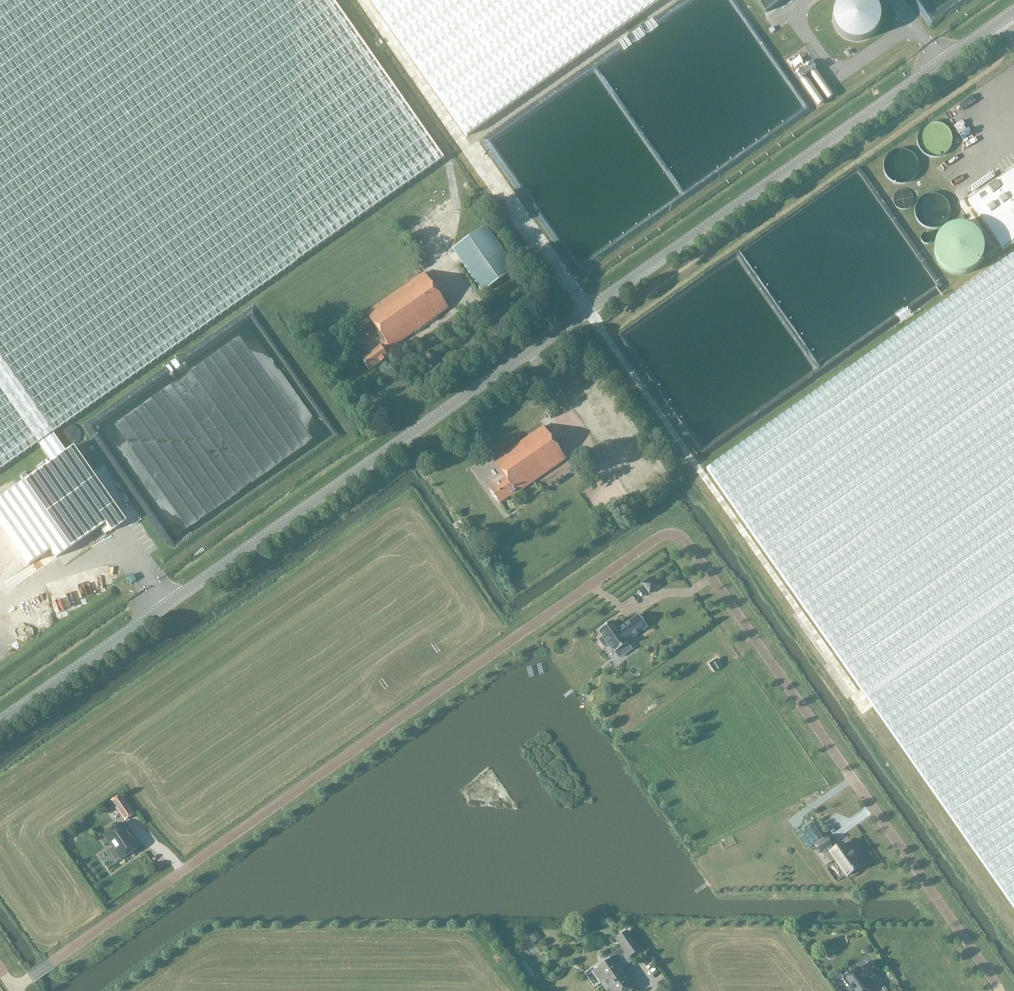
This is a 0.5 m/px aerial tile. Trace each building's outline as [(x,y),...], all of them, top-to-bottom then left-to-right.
[(37,443),(51,462),(23,482),(69,548),(104,524),(110,532),(125,522),(72,447),(65,452),(52,432),(444,158),(333,0),(0,0),(0,469),(37,443)] [(467,137),(662,0),(371,0),(467,137)] [(765,12),(783,0),(757,0),(765,12)] [(831,20),(831,22),(831,24),(832,26),(833,28),(833,30),(834,32),(835,34),(837,36),(838,37),(840,39),(842,40),(843,41),(845,42),(847,43),(849,44),(851,44),(854,44),(856,44),(858,44),(860,44),(862,44),(864,43),(866,42),(868,41),(870,40),(872,39),(873,37),(875,36),(876,34),(877,32),(878,30),(879,28),(880,26),(880,24),(880,22),(880,20),(880,18),(880,16),(880,13),(879,11),(878,9),(877,7),(876,6),(875,4),(873,2),(872,1),(870,0),(841,0),(840,1),(838,2),(837,4),(836,6),(834,7),(833,9),(833,11),(832,13),(831,15),(831,18),(831,20)] [(786,67),(788,67),(791,74),(808,67),(804,58),(796,62),(794,55),(783,60),(786,67)] [(979,193),(968,200),(1003,250),(1013,242),(1013,168),(979,193)] [(938,237),(937,239),(936,242),(935,244),(934,247),(934,250),(934,253),(935,256),(935,258),(936,261),(938,263),(939,265),(941,268),(943,270),(946,272),(948,273),(950,274),(953,275),(956,275),(959,275),(961,275),(964,275),(967,274),(969,273),(972,272),(974,271),(976,269),(978,267),(980,265),(981,262),(982,259),(983,257),(984,254),(984,251),(984,249),(984,247),(983,245),(983,243),(982,241),(981,240),(981,238),(979,236),(978,235),(977,233),(975,232),(973,230),(971,229),(969,228),(967,227),(965,227),(963,226),(961,226),(959,226),(957,226),(955,226),(952,227),(949,228),(947,229),(945,230),(944,231),(942,233),(941,234),(939,236),(938,237)] [(453,249),(483,291),(516,268),(486,227),(453,249)] [(420,240),(415,244),(417,248),(423,244),(420,240)] [(707,469),(1013,908),(1013,254),(978,279),(707,469)] [(386,352),(449,308),(425,273),(367,312),(387,341),(362,359),(370,371),(389,357),(386,352)] [(490,489),(501,503),(511,496),(512,498),(567,459),(544,427),(494,461),(506,478),(490,489)] [(78,575),(53,581),(54,586),(80,580),(78,575)] [(652,577),(642,584),(649,594),(659,587),(652,577)] [(61,607),(70,603),(67,594),(57,597),(61,607)] [(603,637),(599,640),(604,648),(609,645),(614,653),(615,652),(628,643),(627,641),(647,627),(639,615),(619,629),(613,621),(599,631),(603,637)] [(125,821),(135,814),(121,794),(111,801),(125,821)] [(809,849),(811,847),(823,839),(822,837),(812,822),(797,832),(809,849)] [(121,860),(139,848),(122,823),(104,835),(121,860)] [(840,845),(834,849),(831,845),(831,844),(827,838),(815,846),(820,853),(827,848),(847,876),(850,874),(850,875),(857,870),(857,869),(860,867),(854,859),(856,858),(850,850),(849,851),(843,844),(840,846),(840,845)] [(859,860),(869,853),(862,842),(852,849),(859,860)] [(532,929),(527,933),(534,943),(539,939),(532,929)] [(640,949),(627,931),(616,939),(622,948),(628,956),(629,957),(640,949)] [(871,953),(867,947),(862,950),(866,956),(871,953)] [(599,968),(606,979),(601,982),(607,990),(610,988),(611,990),(630,990),(634,988),(621,969),(624,967),(620,962),(628,956),(622,948),(609,957),(611,960),(599,968)] [(844,978),(853,990),(871,990),(873,989),(868,982),(880,974),(871,962),(859,970),(858,968),(844,978)]
